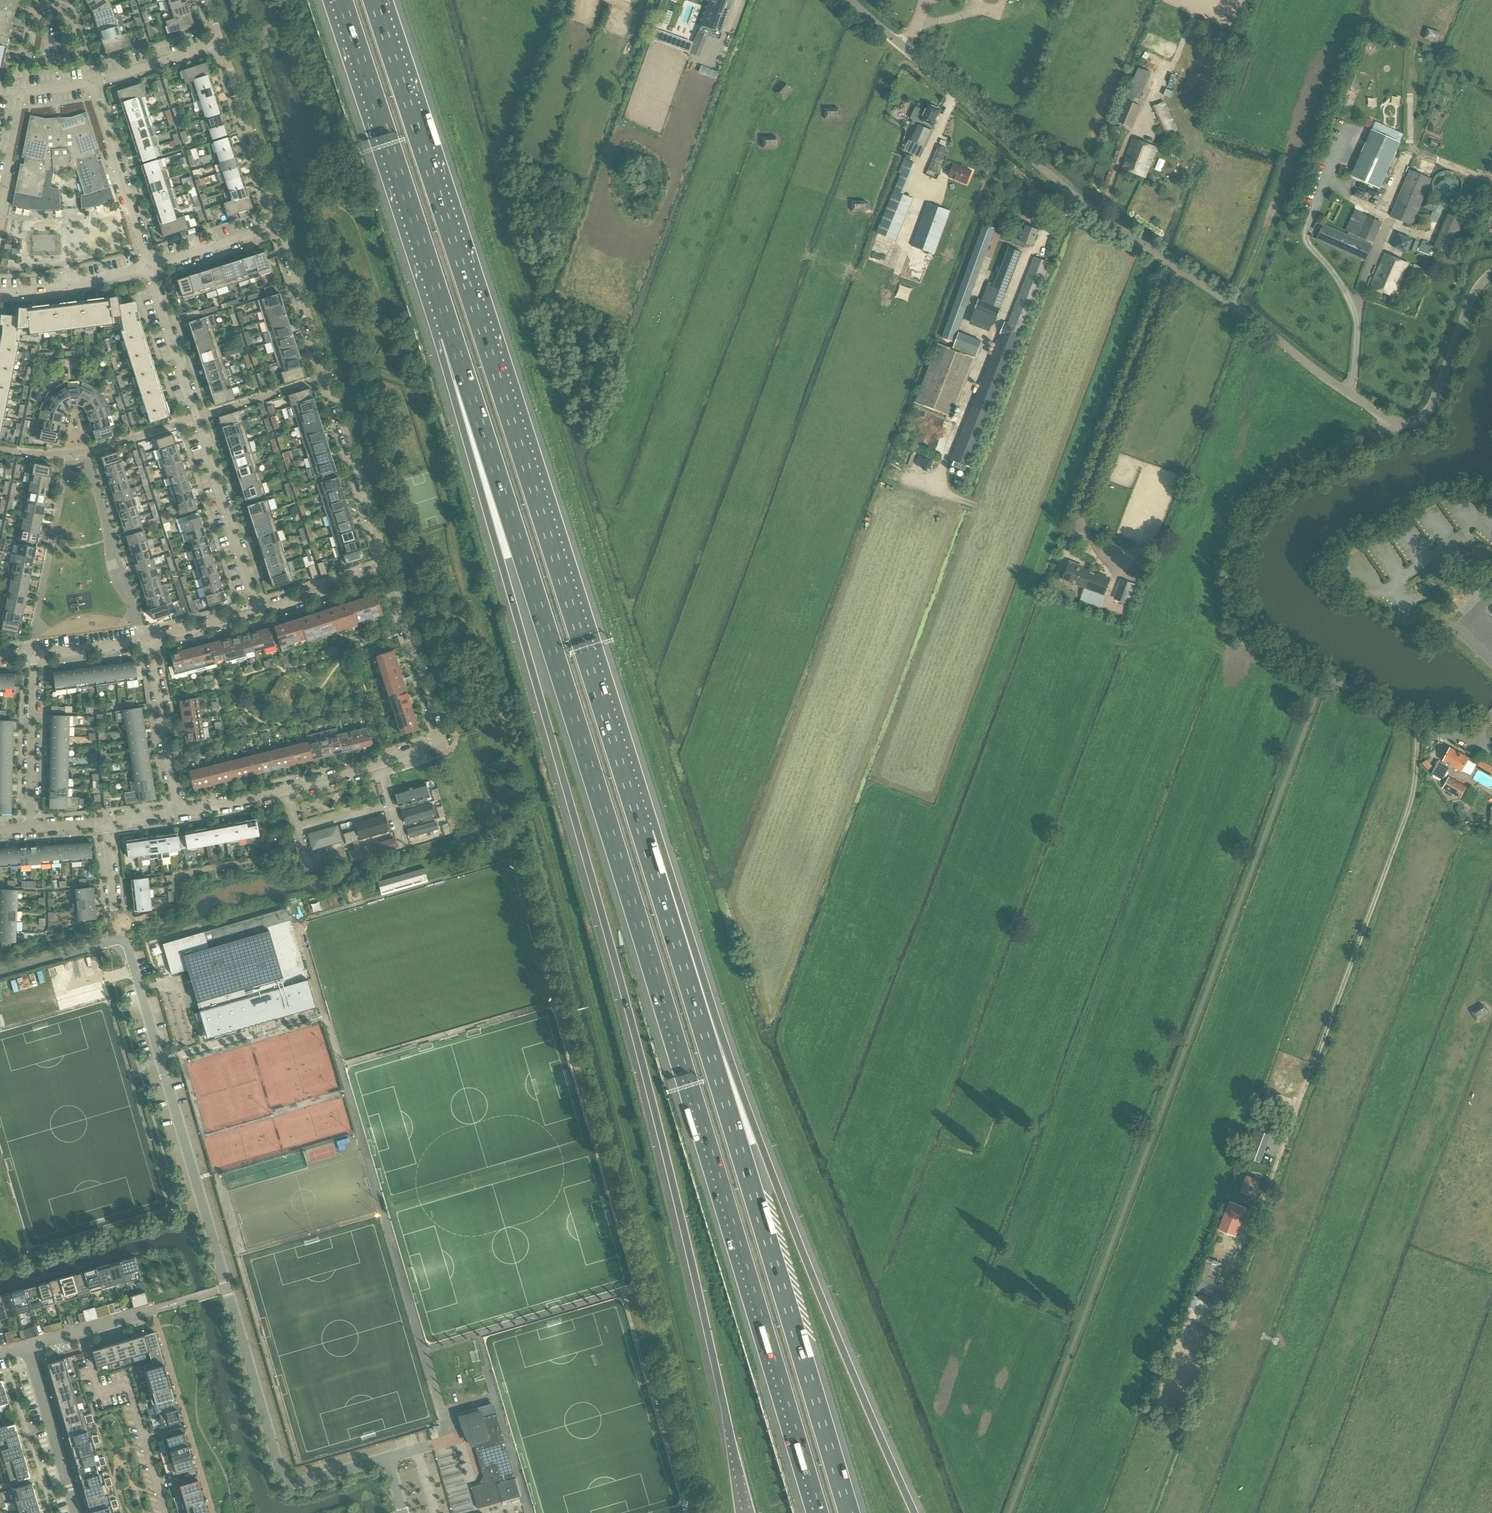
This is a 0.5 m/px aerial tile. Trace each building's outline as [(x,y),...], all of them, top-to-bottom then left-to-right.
[(13,17),(19,2),(16,0),(0,0),(0,14),(13,17)] [(93,13),(112,7),(111,5),(108,0),(98,0),(89,6),(93,13)] [(171,9),(188,4),(187,0),(168,0),(171,9)] [(704,22),(701,31),(720,38),(734,0),(712,0),(703,22),(704,22)] [(171,9),(174,19),(191,14),(188,4),(171,9)] [(93,13),(96,22),(119,15),(116,5),(112,7),(93,13)] [(11,27),(13,17),(0,14),(0,25),(11,27)] [(174,19),(166,21),(170,34),(195,26),(191,14),(174,19)] [(96,22),(99,32),(124,24),(121,15),(119,15),(96,22)] [(99,32),(102,42),(121,36),(121,35),(127,33),(124,24),(99,32)] [(9,37),(11,27),(0,25),(0,36),(9,37)] [(1214,30),(1214,43),(1229,43),(1229,30),(1214,30)] [(1428,30),(1424,42),(1439,47),(1442,34),(1428,30)] [(121,36),(102,42),(106,54),(113,52),(123,49),(131,46),(127,34),(127,33),(121,35),(121,36)] [(699,57),(707,37),(697,33),(689,53),(699,57)] [(7,47),(9,37),(0,36),(0,45),(7,47)] [(186,84),(188,83),(194,81),(194,80),(210,75),(207,63),(181,71),(185,83),(186,84)] [(1151,72),(1139,67),(1127,94),(1140,100),(1151,72)] [(188,83),(191,92),(214,85),(210,75),(194,80),(194,81),(188,83)] [(117,91),(121,104),(138,98),(138,99),(144,97),(146,96),(142,83),(117,91)] [(194,102),(200,100),(217,95),(214,85),(191,92),(194,102)] [(790,90),(784,85),(775,94),(781,100),(790,90)] [(200,100),(203,110),(220,105),(217,95),(200,100)] [(121,104),(124,113),(146,106),(144,97),(138,99),(138,98),(121,104)] [(1125,99),(1116,121),(1132,128),(1141,106),(1125,99)] [(1165,101),(1164,101),(1155,106),(1168,133),(1178,128),(1165,101)] [(910,140),(926,147),(933,131),(922,126),(924,121),(933,125),(941,109),(935,107),(935,105),(932,104),(930,105),(929,104),(926,111),(916,106),(910,119),(913,120),(911,124),(916,126),(910,140)] [(203,110),(206,119),(223,114),(220,105),(203,110)] [(127,123),(144,118),(150,116),(146,106),(124,113),(127,123)] [(180,109),(179,107),(172,109),(174,113),(175,119),(180,117),(179,113),(178,112),(180,111),(181,111),(180,109)] [(839,121),(839,111),(824,112),(825,121),(839,121)] [(22,157),(25,158),(24,164),(21,164),(15,192),(12,205),(38,210),(60,209),(59,190),(50,188),(53,172),(70,171),(77,170),(85,195),(81,194),(81,196),(82,208),(88,208),(114,200),(110,187),(101,159),(98,160),(96,154),(99,153),(86,112),(71,117),(62,118),(54,118),(46,119),(30,115),(22,157)] [(206,119),(209,129),(226,124),(223,114),(206,119)] [(127,123),(130,133),(147,128),(144,118),(127,123)] [(226,124),(209,129),(212,139),(229,134),(226,124)] [(130,133),(133,143),(150,137),(156,135),(153,126),(147,128),(130,133)] [(1380,189),(1401,142),(1372,129),(1351,176),(1380,189)] [(133,143),(136,152),(153,147),(150,137),(133,143)] [(213,142),(217,153),(233,147),(230,137),(213,142)] [(1128,158),(1126,157),(1122,168),(1145,177),(1157,147),(1133,138),(1127,154),(1129,155),(1128,158)] [(776,140),(763,140),(763,150),(776,150),(776,140)] [(159,145),(153,147),(136,152),(140,163),(162,155),(159,145)] [(938,145),(928,170),(926,175),(937,180),(949,150),(938,145)] [(217,153),(220,162),(237,157),(233,147),(217,153)] [(900,170),(903,171),(877,233),(883,235),(895,240),(913,198),(901,193),(918,154),(908,149),(900,170)] [(220,162),(223,172),(240,167),(237,157),(220,162)] [(141,166),(144,176),(166,169),(163,158),(141,166)] [(174,166),(182,164),(180,159),(180,158),(172,160),(174,166)] [(951,170),(949,176),(967,184),(972,171),(954,163),(954,164),(947,161),(944,167),(951,170)] [(223,172),(226,182),(243,177),(240,167),(223,172)] [(144,176),(147,185),(170,178),(167,168),(166,169),(144,176)] [(1410,169),(1390,216),(1412,226),(1432,178),(1410,169)] [(226,182),(229,192),(246,186),(243,177),(226,182)] [(147,185),(150,195),(173,188),(170,178),(147,185)] [(647,190),(642,180),(630,186),(635,196),(647,190)] [(224,193),(227,202),(232,200),(232,201),(249,196),(246,186),(229,192),(224,193)] [(150,195),(153,205),(176,198),(173,188),(150,195)] [(232,200),(227,202),(224,203),(224,204),(228,216),(237,213),(253,208),(249,196),(232,201),(232,200)] [(1428,197),(1423,207),(1436,213),(1440,202),(1428,197)] [(153,205),(156,215),(173,209),(179,207),(176,198),(153,205)] [(912,246),(935,254),(950,211),(928,203),(912,246)] [(854,204),(853,215),(866,215),(867,205),(854,204)] [(156,215),(159,224),(176,219),(176,218),(173,209),(156,215)] [(1374,243),(1383,223),(1355,210),(1346,230),(1374,243)] [(1463,220),(1449,214),(1434,247),(1449,253),(1463,220)] [(1418,229),(1431,228),(1431,215),(1418,215),(1418,229)] [(176,219),(159,224),(163,237),(189,229),(188,227),(190,227),(188,220),(186,221),(185,216),(184,216),(176,218),(176,219)] [(1324,224),(1317,240),(1365,261),(1372,245),(1324,224)] [(983,225),(942,337),(954,341),(992,238),(985,235),(988,226),(983,225)] [(1023,233),(1021,232),(1016,245),(1024,248),(1026,243),(1033,246),(1039,230),(1027,225),(1023,233)] [(1402,234),(1395,240),(1396,248),(1404,252),(1412,247),(1411,237),(1402,234)] [(1432,247),(1422,243),(1419,251),(1429,255),(1432,247)] [(982,300),(979,299),(970,321),(990,329),(991,327),(995,324),(1001,308),(1000,307),(1006,293),(1022,252),(1009,247),(993,287),(988,285),(982,300)] [(265,252),(253,256),(260,276),(271,272),(265,252)] [(1408,263),(1386,253),(1371,286),(1394,296),(1408,263)] [(243,259),(249,279),(260,276),(253,256),(247,258),(243,259)] [(1005,322),(970,412),(951,459),(970,466),(1049,263),(1034,257),(1009,323),(1005,322)] [(238,260),(232,262),(238,283),(249,279),(243,259),(242,259),(242,260),(238,261),(238,260)] [(221,266),(227,286),(238,283),(232,262),(225,265),(221,266)] [(217,267),(210,269),(216,290),(227,286),(221,266),(220,266),(221,267),(217,268),(217,267)] [(199,273),(206,293),(216,290),(210,269),(203,272),(204,272),(200,273),(199,273)] [(195,274),(188,276),(195,297),(206,293),(199,273),(199,274),(195,275),(195,274)] [(195,297),(188,276),(177,280),(178,284),(174,285),(178,298),(182,296),(183,300),(195,297)] [(264,289),(266,295),(278,291),(276,285),(264,289)] [(258,300),(261,311),(283,304),(281,298),(280,294),(280,293),(258,300)] [(109,301),(96,302),(99,326),(118,324),(119,327),(137,322),(136,312),(138,312),(136,301),(119,305),(118,296),(109,298),(109,301)] [(96,302),(82,304),(85,328),(99,326),(96,302)] [(82,304),(69,306),(72,329),(85,328),(82,304)] [(261,311),(264,321),(287,314),(286,314),(285,311),(285,310),(283,304),(261,311)] [(69,306),(55,307),(58,331),(72,329),(69,306)] [(2,335),(20,338),(21,336),(31,334),(28,311),(27,308),(19,307),(18,316),(1,314),(0,324),(0,325),(3,325),(2,335)] [(55,307),(41,309),(45,333),(58,331),(55,307)] [(41,309),(28,311),(31,334),(45,333),(41,309)] [(186,312),(178,315),(180,322),(201,315),(199,309),(186,313),(186,312)] [(264,321),(268,332),(290,325),(288,318),(287,319),(286,315),(287,315),(287,314),(264,321)] [(213,315),(209,316),(188,322),(189,323),(190,327),(192,333),(212,327),(216,325),(213,315)] [(140,331),(137,322),(119,327),(123,336),(140,331)] [(268,332),(271,342),(293,335),(291,331),(292,331),(290,325),(268,332)] [(195,343),(215,337),(212,327),(192,333),(194,339),(196,343),(195,343)] [(143,341),(140,331),(123,336),(126,346),(143,341)] [(982,341),(959,332),(953,348),(976,357),(982,341)] [(0,344),(18,348),(20,338),(2,335),(0,344)] [(271,342),(274,352),(296,345),(294,339),(293,335),(271,342)] [(196,347),(198,354),(219,347),(215,337),(195,343),(195,344),(196,344),(197,347),(196,347)] [(146,350),(143,341),(126,346),(129,355),(146,350)] [(953,417),(976,358),(938,343),(915,402),(953,417)] [(16,358),(18,348),(0,344),(0,355),(16,358)] [(274,352),(278,363),(300,356),(300,355),(299,355),(298,352),(298,351),(296,345),(274,352)] [(202,364),(222,358),(219,347),(198,354),(200,360),(201,360),(202,364)] [(150,360),(146,350),(129,355),(132,365),(150,360)] [(14,368),(16,358),(0,355),(0,365),(14,368)] [(278,363),(281,373),(303,366),(301,359),(300,360),(299,356),(300,356),(278,363)] [(203,368),(205,374),(225,368),(222,358),(202,364),(204,368),(203,368)] [(153,369),(150,360),(132,365),(135,375),(153,369)] [(12,378),(14,368),(0,365),(0,375),(12,378)] [(303,366),(281,373),(284,384),(306,377),(306,376),(303,366)] [(208,384),(208,385),(229,378),(225,368),(205,374),(207,381),(208,380),(209,384),(208,384)] [(156,379),(153,369),(135,375),(138,384),(156,379)] [(10,388),(12,378),(0,375),(0,386),(10,388)] [(209,389),(212,395),(232,389),(229,378),(208,385),(209,385),(210,388),(209,389)] [(159,389),(156,379),(138,384),(141,394),(159,389)] [(83,381),(81,387),(78,405),(84,408),(96,394),(100,390),(83,381)] [(64,382),(48,393),(66,409),(71,405),(66,388),(64,382)] [(8,398),(10,388),(0,386),(0,396),(8,398)] [(81,387),(66,388),(71,405),(78,405),(81,387)] [(288,395),(291,406),(314,399),(310,388),(288,395)] [(162,398),(159,389),(141,394),(144,403),(162,398)] [(232,389),(212,395),(215,405),(215,406),(235,399),(232,389)] [(40,409),(45,411),(63,414),(66,409),(48,393),(40,409)] [(104,407),(96,394),(84,408),(87,413),(104,407)] [(6,407),(8,398),(0,396),(0,406),(6,407)] [(110,406),(117,404),(115,397),(115,396),(111,398),(111,399),(109,403),(110,406)] [(165,408),(162,398),(144,403),(147,413),(165,408)] [(295,416),(317,409),(316,409),(315,405),(316,405),(314,399),(291,406),(292,406),(286,408),(289,418),(295,416)] [(107,417),(104,407),(87,413),(90,422),(107,417)] [(168,417),(165,408),(147,413),(150,423),(162,419),(168,417)] [(295,416),(298,426),(320,419),(318,413),(316,410),(317,409),(295,416)] [(45,411),(43,420),(61,424),(63,414),(45,411)] [(219,417),(222,428),(242,421),(239,411),(219,417)] [(110,426),(107,417),(90,422),(93,431),(110,426)] [(38,419),(36,429),(59,433),(61,424),(43,420),(38,419)] [(298,426),(301,437),(323,430),(323,429),(323,430),(322,426),(320,419),(298,426)] [(225,438),(246,432),(242,421),(222,428),(224,434),(225,434),(226,438),(225,438)] [(113,436),(110,426),(93,431),(96,441),(105,438),(106,441),(112,437),(112,436),(113,436)] [(59,433),(36,429),(34,439),(39,441),(39,440),(41,440),(41,441),(47,444),(48,441),(57,443),(59,433)] [(301,437),(304,447),(327,440),(325,434),(324,434),(323,430),(324,430),(323,430),(301,437)] [(227,442),(229,448),(249,442),(246,432),(225,438),(226,438),(227,442)] [(156,440),(159,449),(176,444),(173,434),(164,437),(163,435),(157,438),(158,439),(156,440)] [(304,447),(308,457),(330,450),(329,450),(328,446),(329,446),(327,440),(304,447)] [(232,458),(232,459),(252,452),(249,442),(229,448),(231,455),(232,458)] [(159,449),(162,458),(179,453),(176,444),(159,449)] [(308,457),(311,468),(333,461),(331,454),(330,451),(330,450),(308,457)] [(101,457),(104,467),(121,461),(118,452),(117,452),(117,451),(110,452),(110,454),(101,457)] [(233,463),(235,469),(256,463),(261,461),(258,451),(252,452),(232,459),(233,459),(234,463),(233,463)] [(914,462),(917,455),(908,451),(905,458),(914,462)] [(162,458),(165,468),(182,462),(179,453),(162,458)] [(104,467),(107,476),(124,471),(121,461),(104,467)] [(333,461),(311,468),(314,478),(337,471),(336,471),(335,467),(333,461)] [(165,468),(168,477),(185,471),(182,462),(165,468)] [(35,464),(33,473),(50,477),(52,467),(43,465),(43,463),(37,463),(36,464),(35,464)] [(238,479),(259,473),(256,463),(235,469),(237,475),(238,475),(239,479),(238,479)] [(107,476),(110,485),(127,480),(124,471),(107,476)] [(168,477),(171,486),(188,480),(185,471),(168,477)] [(28,482),(31,483),(48,486),(50,477),(33,473),(30,473),(28,482)] [(240,483),(242,490),(262,484),(259,473),(238,479),(239,480),(239,479),(240,483)] [(316,484),(320,495),(342,488),(340,482),(339,482),(338,478),(339,478),(338,477),(316,484)] [(110,485),(113,494),(130,489),(127,480),(110,485)] [(171,486),(174,495),(191,489),(188,480),(171,486)] [(31,483),(29,492),(47,496),(48,486),(31,483)] [(262,484),(242,490),(244,496),(245,499),(245,500),(265,494),(262,484)] [(116,503),(133,498),(138,496),(135,487),(130,489),(113,494),(116,503)] [(320,495),(323,505),(345,498),(343,494),(344,494),(342,488),(320,495)] [(174,495),(177,504),(194,499),(191,489),(174,495)] [(29,492),(27,502),(45,505),(47,496),(29,492)] [(116,503),(119,513),(136,507),(133,498),(116,503)] [(323,505),(326,515),(348,508),(346,502),(345,499),(345,498),(323,505)] [(194,499),(177,504),(180,514),(197,508),(194,499)] [(248,511),(250,517),(271,510),(267,500),(247,506),(247,507),(248,507),(249,511),(248,511)] [(25,511),(43,515),(45,505),(27,502),(22,501),(20,510),(25,511)] [(119,513),(122,522),(139,516),(136,507),(119,513)] [(326,515),(330,526),(352,519),(352,518),(351,519),(350,515),(348,508),(326,515)] [(254,527),(274,521),(271,510),(250,517),(252,523),(253,523),(254,527)] [(25,511),(23,521),(41,524),(43,515),(25,511)] [(139,516),(122,522),(125,531),(142,526),(139,516)] [(186,532),(203,527),(200,517),(182,522),(177,524),(180,533),(185,531),(186,532)] [(330,526),(333,536),(355,529),(353,523),(352,523),(351,519),(352,519),(330,526)] [(23,521),(21,530),(39,534),(41,524),(23,521)] [(255,531),(257,538),(277,531),(274,521),(254,527),(254,528),(254,527),(256,531),(255,531)] [(186,532),(188,541),(206,536),(203,527),(186,532)] [(333,536),(336,546),(358,539),(356,535),(357,535),(355,529),(333,536)] [(39,534),(21,530),(19,540),(37,543),(39,534)] [(126,536),(129,546),(147,540),(144,531),(126,536)] [(260,548),(281,542),(277,531),(257,538),(259,544),(260,544),(261,547),(260,548)] [(188,541),(191,550),(208,545),(206,536),(188,541)] [(336,546),(339,557),(362,550),(360,543),(359,543),(358,540),(358,539),(336,546)] [(129,546),(132,555),(150,550),(147,540),(129,546)] [(261,552),(263,558),(284,552),(281,542),(260,548),(261,548),(262,552),(261,552)] [(19,544),(16,555),(34,558),(36,548),(19,544)] [(191,550),(194,559),(211,554),(208,545),(191,550)] [(132,555),(135,564),(152,559),(150,550),(132,555)] [(362,550),(339,557),(342,566),(364,559),(362,550)] [(267,568),(287,562),(284,552),(263,558),(266,564),(267,568)] [(194,559),(197,569),(214,563),(211,554),(194,559)] [(16,555),(15,564),(32,567),(34,558),(16,555)] [(135,564),(138,573),(155,568),(152,559),(135,564)] [(268,572),(270,579),(290,572),(287,562),(267,568),(267,569),(269,572),(268,572)] [(323,562),(317,564),(321,576),(327,574),(323,562)] [(197,569),(200,578),(217,572),(214,563),(197,569)] [(15,564),(13,573),(30,577),(32,567),(15,564)] [(1063,579),(1085,587),(1081,600),(1100,607),(1110,579),(1069,564),(1063,579)] [(318,577),(314,565),(308,567),(312,579),(318,577)] [(138,573),(141,582),(158,577),(155,568),(138,573)] [(200,578),(203,587),(220,581),(217,572),(200,578)] [(290,572),(270,579),(273,588),(293,581),(290,572)] [(13,573),(11,582),(29,586),(30,577),(13,573)] [(141,582),(144,592),(161,586),(158,577),(141,582)] [(1135,584),(1122,579),(1115,598),(1126,602),(1126,603),(1128,603),(1135,584)] [(203,587),(206,596),(223,591),(220,581),(203,587)] [(11,582),(9,592),(27,596),(29,586),(11,582)] [(144,592),(147,601),(169,594),(166,585),(161,586),(144,592)] [(223,591),(206,596),(209,606),(211,605),(211,606),(218,606),(217,603),(226,600),(223,591)] [(9,592),(7,601),(25,605),(27,596),(9,592)] [(147,601),(150,610),(172,603),(169,594),(147,601)] [(375,594),(350,602),(357,622),(382,614),(375,594)] [(7,601),(5,611),(23,615),(25,605),(7,601)] [(173,602),(172,603),(150,610),(153,619),(162,616),(163,619),(169,615),(169,614),(170,614),(176,612),(173,602)] [(350,602),(325,610),(332,633),(358,624),(357,622),(350,602)] [(325,610),(299,618),(305,639),(306,641),(332,633),(325,610)] [(5,611),(3,620),(21,624),(23,615),(5,611)] [(305,639),(299,618),(274,627),(280,647),(305,639)] [(3,620),(0,619),(0,630),(3,630),(3,631),(9,634),(10,632),(19,633),(21,624),(3,620)] [(270,628),(260,630),(264,648),(265,653),(276,650),(275,645),(270,628)] [(260,630),(250,633),(254,651),(264,648),(260,630)] [(361,638),(363,644),(390,636),(388,630),(361,638)] [(250,633),(240,636),(246,659),(247,659),(245,653),(254,651),(250,633)] [(240,636),(230,638),(236,662),(246,659),(240,636)] [(230,638),(220,641),(226,664),(236,662),(230,638)] [(220,641),(210,643),(217,667),(215,661),(225,658),(226,664),(220,641)] [(210,643),(201,646),(207,669),(217,667),(210,643)] [(376,656),(379,666),(396,660),(393,650),(391,651),(389,645),(377,649),(379,655),(376,656)] [(201,646),(191,648),(197,672),(207,669),(201,646)] [(368,648),(371,656),(377,654),(375,646),(368,648)] [(321,651),(323,657),(338,652),(337,647),(321,651)] [(191,648),(181,651),(187,674),(197,672),(191,648)] [(187,674),(181,651),(170,654),(174,665),(169,666),(172,678),(187,674)] [(281,657),(282,663),(284,669),(290,667),(286,655),(281,657)] [(379,666),(382,675),(400,670),(396,660),(379,666)] [(135,662),(125,663),(127,681),(138,680),(135,662)] [(125,663),(115,664),(117,683),(127,681),(125,663)] [(115,664),(104,666),(107,684),(117,683),(115,664)] [(104,666),(94,667),(97,685),(98,691),(107,690),(107,684),(104,666)] [(94,667),(84,668),(87,686),(97,685),(94,667)] [(74,670),(77,688),(77,693),(87,692),(87,686),(84,668),(74,670)] [(74,670),(64,671),(67,689),(77,688),(74,670)] [(382,675),(385,685),(403,680),(400,670),(382,675)] [(67,689),(64,671),(53,672),(56,691),(67,689)] [(4,674),(4,692),(14,693),(15,686),(15,674),(4,674)] [(271,694),(288,704),(297,688),(281,678),(271,694)] [(385,685),(388,694),(406,689),(403,680),(385,685)] [(388,694),(392,705),(409,699),(406,689),(388,694)] [(180,701),(181,711),(199,708),(198,698),(180,701)] [(392,705),(395,714),(412,709),(409,699),(392,705)] [(123,710),(125,721),(143,718),(141,707),(123,710)] [(181,711),(183,721),(201,718),(199,708),(181,711)] [(395,714),(398,725),(415,719),(412,709),(395,714)] [(51,715),(51,726),(69,727),(70,716),(51,715)] [(125,721),(127,731),(145,728),(143,718),(125,721)] [(183,721),(185,731),(203,728),(201,718),(183,721)] [(415,719),(398,725),(401,734),(418,729),(415,719)] [(13,731),(13,721),(0,720),(0,731),(13,731)] [(51,726),(51,736),(69,736),(69,727),(51,726)] [(368,727),(358,729),(362,747),(373,745),(368,727)] [(127,731),(128,741),(146,738),(145,728),(127,731)] [(203,728),(185,731),(186,742),(204,739),(203,728)] [(337,728),(327,731),(333,754),(343,752),(337,728)] [(337,728),(343,752),(352,750),(348,732),(339,734),(337,728)] [(358,729),(348,732),(352,750),(362,747),(358,729)] [(13,742),(13,731),(0,731),(0,741),(13,742)] [(327,731),(317,733),(323,757),(333,754),(327,731)] [(317,733),(307,736),(313,759),(323,757),(317,733)] [(51,736),(51,746),(69,747),(69,736),(51,736)] [(313,759),(307,736),(308,742),(298,744),(302,762),(313,759)] [(128,741),(130,751),(148,748),(146,738),(128,741)] [(13,752),(13,742),(0,741),(0,752),(13,752)] [(298,744),(288,747),(293,764),(302,762),(298,744)] [(51,746),(50,757),(69,757),(69,747),(51,746)] [(288,747),(278,749),(283,767),(293,764),(288,747)] [(1442,788),(1445,789),(1452,794),(1460,798),(1467,786),(1449,777),(1448,778),(1445,775),(1450,765),(1461,771),(1469,758),(1450,747),(1442,763),(1439,761),(1431,773),(1442,780),(1443,779),(1444,780),(1446,781),(1442,788)] [(130,751),(131,761),(149,758),(148,748),(130,751)] [(278,749),(268,751),(273,769),(283,767),(278,749)] [(268,751),(259,754),(263,772),(273,769),(268,751)] [(12,762),(13,752),(0,752),(0,762),(12,762)] [(259,754),(249,756),(253,774),(263,772),(259,754)] [(249,756),(238,759),(243,777),(253,774),(249,756)] [(50,757),(50,767),(68,768),(69,757),(50,757)] [(131,761),(133,771),(151,768),(149,758),(131,761)] [(238,759),(228,761),(233,779),(243,777),(238,759)] [(1476,766),(1491,775),(1491,774),(1491,767),(1479,760),(1476,766)] [(228,761),(218,764),(223,782),(233,779),(228,761)] [(12,772),(12,762),(0,762),(0,772),(12,772)] [(218,764),(209,766),(213,784),(223,782),(218,764)] [(209,766),(199,769),(203,786),(213,784),(209,766)] [(50,767),(50,777),(68,777),(68,768),(50,767)] [(133,771),(134,781),(152,778),(151,768),(133,771)] [(203,786),(199,769),(189,771),(193,789),(203,786)] [(12,783),(12,772),(0,772),(0,782),(12,783)] [(50,777),(50,787),(68,787),(68,777),(50,777)] [(134,781),(136,791),(154,788),(152,778),(134,781)] [(12,792),(12,783),(0,782),(0,792),(12,792)] [(397,794),(401,808),(412,804),(414,806),(417,805),(418,803),(429,799),(425,786),(397,794)] [(50,787),(50,797),(68,797),(68,787),(50,787)] [(154,788),(136,791),(124,792),(126,804),(156,799),(154,788)] [(435,801),(440,799),(438,789),(432,790),(435,801)] [(12,802),(12,792),(0,792),(0,802),(12,802)] [(80,797),(68,797),(50,797),(49,808),(79,809),(80,797)] [(0,802),(0,813),(11,814),(12,802),(0,802)] [(402,812),(405,823),(434,814),(431,804),(402,812)] [(437,808),(440,818),(445,816),(443,806),(437,808)] [(355,824),(359,837),(388,829),(384,816),(355,824)] [(256,818),(245,820),(249,838),(251,837),(252,843),(260,842),(259,836),(256,818)] [(245,820),(235,822),(238,840),(246,838),(248,844),(252,843),(251,837),(249,838),(245,820)] [(436,821),(408,829),(410,837),(438,829),(436,821)] [(235,822),(225,824),(228,841),(230,841),(231,846),(239,844),(238,840),(235,822)] [(309,842),(311,850),(343,841),(338,823),(307,833),(309,842)] [(447,823),(442,825),(445,835),(450,833),(447,823)] [(225,824),(215,826),(218,843),(226,842),(228,848),(232,847),(231,846),(230,841),(228,841),(225,824)] [(215,826),(205,828),(208,845),(210,845),(218,843),(215,826)] [(205,828),(195,830),(198,847),(206,846),(207,852),(211,851),(210,845),(208,845),(205,828)] [(184,850),(185,855),(196,853),(199,852),(198,847),(195,830),(185,832),(185,834),(182,835),(182,840),(184,850)] [(355,830),(349,832),(343,834),(346,844),(358,841),(355,830)] [(169,852),(184,850),(182,840),(182,835),(178,836),(178,833),(167,834),(169,852)] [(167,834),(157,836),(159,853),(161,853),(169,852),(167,834)] [(157,836),(147,837),(150,860),(150,859),(158,858),(158,859),(162,859),(161,853),(159,853),(157,836)] [(147,837),(137,838),(139,856),(141,856),(142,861),(150,860),(147,837)] [(361,847),(365,859),(399,849),(395,837),(361,847)] [(139,856),(137,838),(126,840),(129,857),(137,856),(138,862),(142,862),(142,861),(141,856),(139,856)] [(91,842),(80,843),(82,861),(92,861),(91,842)] [(80,843),(71,844),(72,862),(82,861),(80,843)] [(71,844),(60,845),(61,863),(72,862),(71,844)] [(50,845),(40,846),(41,864),(51,864),(50,845)] [(60,845),(50,845),(51,864),(61,863),(60,845)] [(40,846),(30,847),(31,865),(41,864),(40,846)] [(20,847),(9,848),(10,866),(21,866),(20,847)] [(30,847),(20,847),(21,866),(31,865),(30,847)] [(9,848),(0,849),(0,867),(10,866),(9,848)] [(360,849),(349,852),(351,862),(363,859),(360,849)] [(426,868),(378,882),(379,887),(425,874),(427,873),(426,868)] [(131,880),(132,891),(149,889),(148,878),(131,880)] [(75,889),(76,900),(94,898),(93,887),(75,889)] [(18,901),(18,890),(0,889),(0,900),(18,901)] [(132,891),(133,901),(150,899),(149,889),(132,891)] [(76,900),(77,910),(95,908),(94,898),(76,900)] [(150,899),(133,901),(134,911),(152,909),(150,899)] [(17,911),(18,901),(0,900),(0,910),(17,911)] [(95,908),(77,910),(78,920),(97,919),(95,908)] [(316,1007),(309,986),(306,975),(286,908),(163,944),(172,974),(188,969),(197,1001),(196,1001),(203,1023),(200,1024),(204,1039),(208,1038),(210,1037),(214,1037),(216,1035),(220,1035),(221,1034),(225,1033),(227,1032),(231,1032),(233,1030),(237,1030),(239,1029),(243,1028),(244,1027),(249,1027),(250,1025),(254,1025),(256,1024),(260,1023),(262,1022),(266,1022),(267,1020),(271,1020),(273,1019),(277,1018),(316,1007)] [(17,921),(17,911),(0,910),(0,920),(17,921)] [(16,931),(17,921),(0,920),(0,931),(16,931)] [(0,931),(0,941),(2,941),(1,946),(8,946),(8,942),(16,942),(16,931),(0,931)] [(41,981),(50,978),(46,968),(37,971),(41,981)] [(1471,1011),(1477,1021),(1488,1013),(1483,1004),(1471,1011)] [(1262,1161),(1275,1122),(1260,1117),(1247,1156),(1262,1161)] [(1262,1182),(1247,1176),(1241,1191),(1251,1195),(1250,1198),(1254,1199),(1255,1196),(1256,1197),(1262,1182)] [(1218,1221),(1224,1223),(1221,1229),(1235,1234),(1239,1224),(1240,1224),(1247,1205),(1227,1197),(1218,1221)] [(120,1261),(126,1282),(141,1277),(135,1256),(120,1261)] [(1195,1289),(1211,1295),(1222,1268),(1221,1268),(1223,1263),(1207,1256),(1205,1261),(1206,1262),(1195,1289)] [(108,1264),(114,1285),(126,1282),(120,1261),(108,1264)] [(114,1285),(108,1264),(97,1267),(103,1288),(114,1285)] [(97,1267),(84,1271),(90,1292),(103,1288),(97,1267)] [(73,1274),(79,1295),(90,1292),(84,1271),(73,1274)] [(60,1278),(66,1299),(79,1295),(73,1274),(60,1278)] [(50,1281),(56,1302),(66,1299),(60,1278),(50,1281)] [(38,1284),(44,1305),(56,1302),(50,1281),(38,1284)] [(44,1305),(38,1284),(24,1288),(30,1309),(44,1305)] [(10,1293),(17,1314),(29,1310),(23,1289),(10,1293)] [(130,1296),(130,1297),(133,1306),(134,1307),(141,1305),(148,1303),(145,1292),(130,1296)] [(10,1293),(0,1296),(6,1317),(17,1314),(10,1293)] [(134,1307),(130,1297),(126,1298),(129,1309),(134,1307)] [(113,1313),(116,1312),(113,1303),(107,1305),(110,1314),(114,1313),(113,1313)] [(100,1307),(95,1308),(97,1318),(98,1318),(98,1316),(103,1315),(100,1307)] [(52,1331),(50,1325),(43,1326),(45,1333),(46,1333),(52,1331)] [(5,1333),(8,1344),(15,1342),(13,1335),(12,1331),(5,1333)] [(152,1364),(153,1367),(153,1368),(164,1364),(155,1332),(144,1335),(149,1352),(150,1357),(152,1364)] [(145,1353),(149,1352),(144,1335),(134,1338),(138,1355),(145,1353)] [(128,1358),(132,1356),(138,1355),(134,1338),(123,1341),(128,1358)] [(125,1359),(128,1358),(123,1341),(113,1344),(118,1361),(125,1359)] [(112,1362),(118,1361),(113,1344),(103,1347),(108,1363),(112,1362)] [(101,1366),(108,1363),(103,1347),(92,1350),(97,1367),(101,1366)] [(47,1363),(50,1374),(71,1368),(68,1357),(47,1363)] [(144,1374),(146,1381),(167,1375),(164,1364),(153,1368),(153,1367),(144,1370),(143,1370),(143,1371),(144,1374)] [(50,1374),(53,1384),(70,1379),(69,1375),(67,1370),(71,1369),(71,1368),(50,1374)] [(146,1381),(147,1384),(149,1393),(171,1386),(167,1375),(146,1381)] [(0,1380),(0,1406),(9,1403),(2,1379),(0,1380)] [(53,1384),(56,1395),(73,1390),(71,1383),(70,1379),(53,1384)] [(151,1399),(152,1403),(174,1397),(171,1386),(149,1393),(151,1399)] [(56,1395),(59,1405),(76,1400),(75,1396),(73,1390),(56,1395)] [(156,1402),(159,1413),(177,1408),(174,1397),(152,1403),(156,1402)] [(59,1405),(63,1415),(79,1410),(77,1404),(76,1400),(59,1405)] [(479,1456),(482,1468),(481,1469),(484,1479),(483,1479),(481,1483),(481,1484),(471,1487),(477,1508),(502,1501),(503,1502),(519,1497),(519,1496),(520,1496),(519,1495),(521,1494),(516,1478),(515,1478),(510,1460),(509,1461),(507,1461),(503,1449),(506,1448),(493,1405),(465,1413),(477,1457),(479,1456)] [(177,1408),(159,1413),(163,1425),(166,1425),(167,1430),(182,1426),(177,1408)] [(63,1415),(66,1426),(82,1421),(79,1410),(63,1415)] [(66,1426),(69,1436),(86,1431),(86,1430),(85,1431),(82,1421),(66,1426)] [(18,1434),(15,1423),(0,1427),(0,1439),(18,1434)] [(167,1430),(169,1436),(184,1432),(182,1426),(167,1430)] [(69,1436),(72,1446),(93,1440),(89,1441),(86,1431),(69,1436)] [(166,1437),(170,1450),(188,1445),(184,1432),(169,1436),(166,1437)] [(21,1444),(18,1434),(0,1439),(0,1451),(21,1444)] [(72,1446),(75,1458),(96,1452),(94,1444),(93,1440),(72,1446)] [(1,1461),(24,1455),(21,1444),(0,1451),(0,1457),(1,1461)] [(170,1462),(170,1463),(191,1457),(188,1445),(170,1450),(173,1461),(170,1462)] [(75,1458),(78,1468),(96,1463),(93,1453),(96,1452),(75,1458)] [(24,1455),(1,1461),(4,1473),(8,1472),(8,1471),(27,1465),(24,1455)] [(191,1457),(170,1463),(173,1474),(183,1471),(194,1468),(191,1457)] [(78,1468),(81,1479),(99,1473),(96,1463),(78,1468)] [(30,1476),(27,1465),(8,1471),(8,1472),(11,1482),(30,1476)] [(196,1473),(194,1468),(183,1471),(185,1477),(196,1473)] [(81,1479),(84,1489),(105,1483),(104,1479),(102,1472),(99,1473),(81,1479)] [(176,1485),(180,1496),(201,1490),(196,1473),(185,1477),(187,1482),(176,1485)] [(13,1489),(16,1499),(16,1500),(35,1494),(32,1483),(13,1489)] [(84,1489),(87,1501),(109,1494),(107,1487),(105,1483),(84,1489)] [(180,1496),(181,1500),(183,1507),(204,1500),(201,1490),(180,1496)] [(16,1500),(16,1499),(13,1500),(16,1512),(19,1511),(19,1510),(39,1504),(35,1494),(16,1500)] [(87,1501),(90,1511),(112,1505),(111,1501),(109,1494),(87,1501)] [(204,1500),(183,1507),(185,1512),(208,1512),(204,1500)] [(39,1504),(19,1510),(19,1511),(20,1512),(41,1512),(39,1504)] [(91,1512),(114,1512),(113,1508),(112,1505),(90,1511),(91,1512)]
